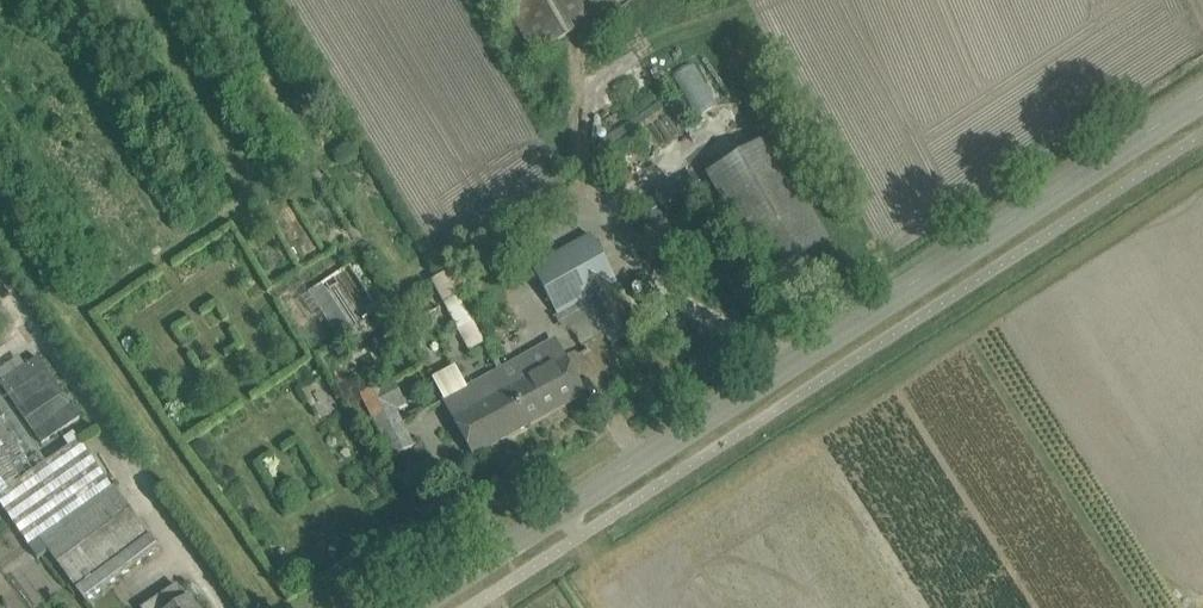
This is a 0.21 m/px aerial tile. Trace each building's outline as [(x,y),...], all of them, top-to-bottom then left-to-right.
[(536,53),(598,18),(631,0),(505,0),(536,53)] [(769,138),(706,173),(765,277),(828,241),(769,138)] [(558,316),(587,300),(612,287),(617,284),(591,234),(531,267),(558,316)] [(351,264),(311,289),(339,333),(379,308),(351,264)] [(432,281),(446,306),(459,299),(446,274),(432,281)] [(637,332),(612,287),(587,300),(612,345),(637,332)] [(553,341),(467,388),(455,365),(431,378),(474,456),(583,395),(553,341)] [(393,376),(360,394),(393,457),(417,443),(399,409),(407,404),(393,376)] [(39,559),(49,551),(85,602),(160,549),(114,487),(112,488),(79,440),(73,432),(64,439),(69,447),(47,462),(0,395),(0,502),(39,559)] [(189,599),(187,600),(177,585),(143,607),(195,607),(189,599)]
